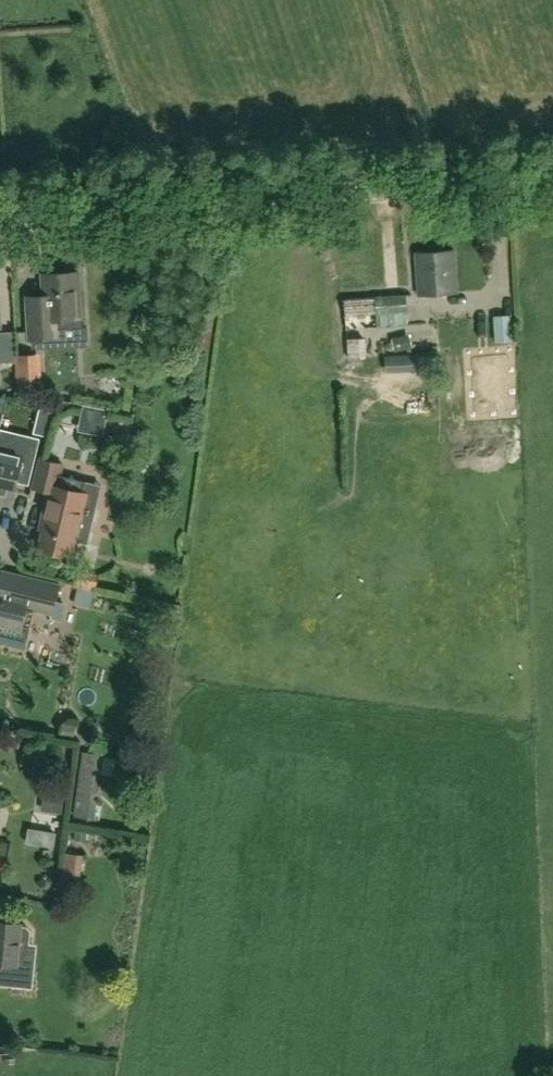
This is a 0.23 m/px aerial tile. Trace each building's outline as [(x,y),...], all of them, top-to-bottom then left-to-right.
[(459,291),(455,250),(415,253),(419,295),(459,291)] [(41,273),(42,294),(26,295),(28,337),(57,336),(56,318),(79,317),(77,272),(41,273)] [(370,327),(368,297),(331,299),(333,328),(326,328),(328,360),(365,358),(363,328),(370,327)] [(518,310),(499,311),(501,342),(519,341),(518,310)] [(15,361),(13,331),(0,331),(0,362),(15,361)] [(47,375),(46,348),(20,349),(21,377),(47,375)] [(393,371),(420,367),(418,353),(391,357),(393,371)] [(62,412),(57,447),(94,452),(97,436),(105,437),(106,429),(80,425),(82,414),(62,412)] [(23,437),(0,432),(0,494),(9,496),(15,472),(29,474),(37,441),(23,437)] [(56,494),(61,477),(64,463),(38,457),(31,488),(56,494)] [(96,509),(82,505),(80,505),(85,481),(63,476),(61,487),(57,499),(46,496),(41,515),(45,516),(38,548),(70,556),(74,540),(87,544),(96,509)] [(18,629),(24,606),(50,612),(57,585),(0,571),(0,625),(18,629)] [(99,606),(102,574),(83,572),(80,604),(99,606)] [(99,794),(104,754),(83,751),(77,792),(99,794)] [(88,851),(68,852),(71,893),(91,891),(88,851)] [(2,975),(12,976),(20,970),(34,961),(34,953),(24,942),(26,940),(27,930),(24,926),(18,925),(19,922),(0,920),(0,972),(2,975)]
